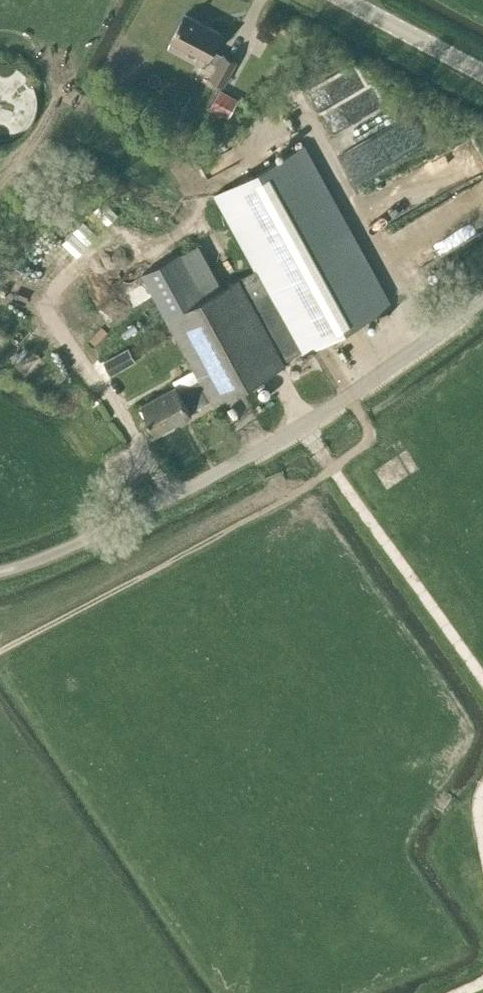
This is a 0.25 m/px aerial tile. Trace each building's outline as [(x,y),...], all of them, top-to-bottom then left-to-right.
[(171,39),(208,59),(218,64),(211,77),(224,84),(237,60),(224,53),(223,54),(213,49),(222,33),(185,13),(171,39)] [(210,108),(228,118),(239,99),(221,89),(210,108)] [(325,109),(325,90),(314,90),(315,109),(325,109)] [(336,130),(346,148),(398,121),(388,103),(336,130)] [(141,404),(157,432),(192,413),(191,410),(212,399),(214,403),(286,363),(284,359),(302,350),(303,352),(391,304),(303,144),(215,192),(267,286),(249,296),(239,277),(205,296),(180,251),(142,272),(200,377),(179,388),(177,384),(141,404)] [(106,354),(92,362),(105,383),(118,375),(106,354)] [(255,388),(266,383),(262,376),(252,382),(255,388)]
